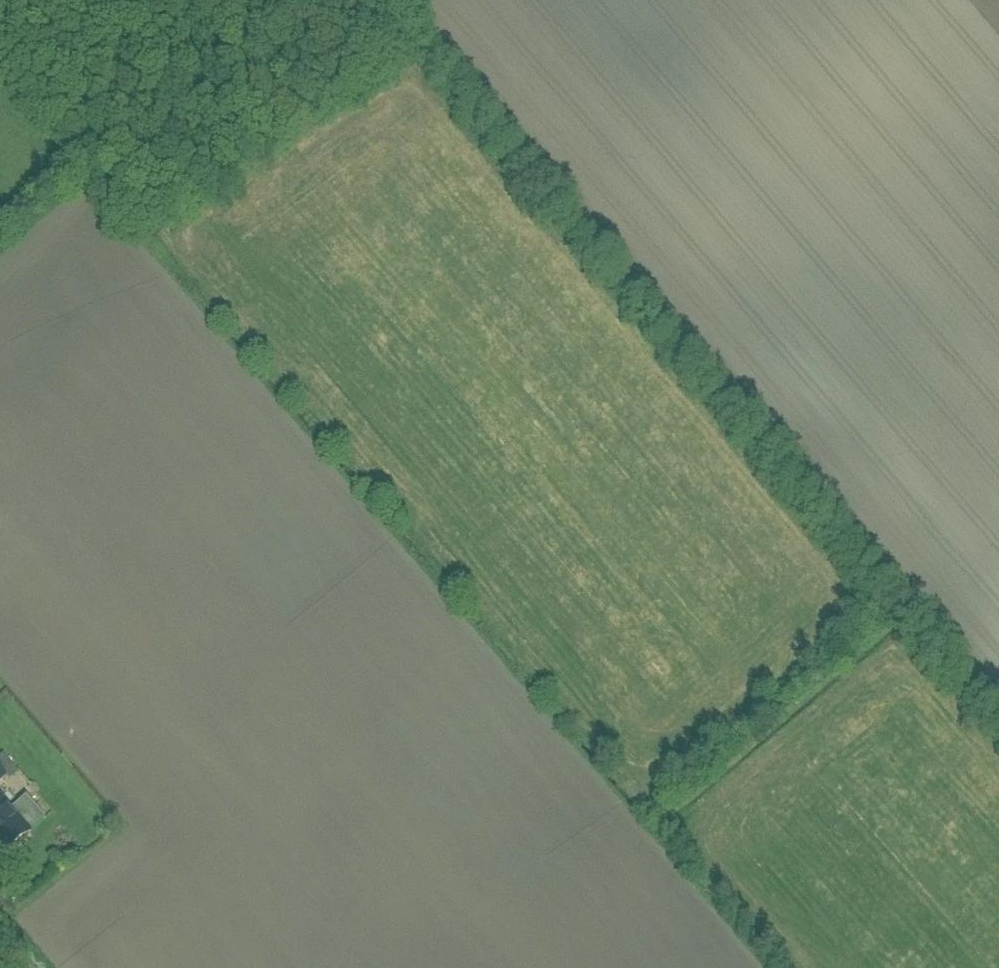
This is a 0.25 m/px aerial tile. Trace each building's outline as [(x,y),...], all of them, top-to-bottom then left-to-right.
[(18,773),(2,755),(0,757),(0,773),(8,782),(18,773)] [(30,834),(0,801),(0,848),(7,855),(30,834)]
